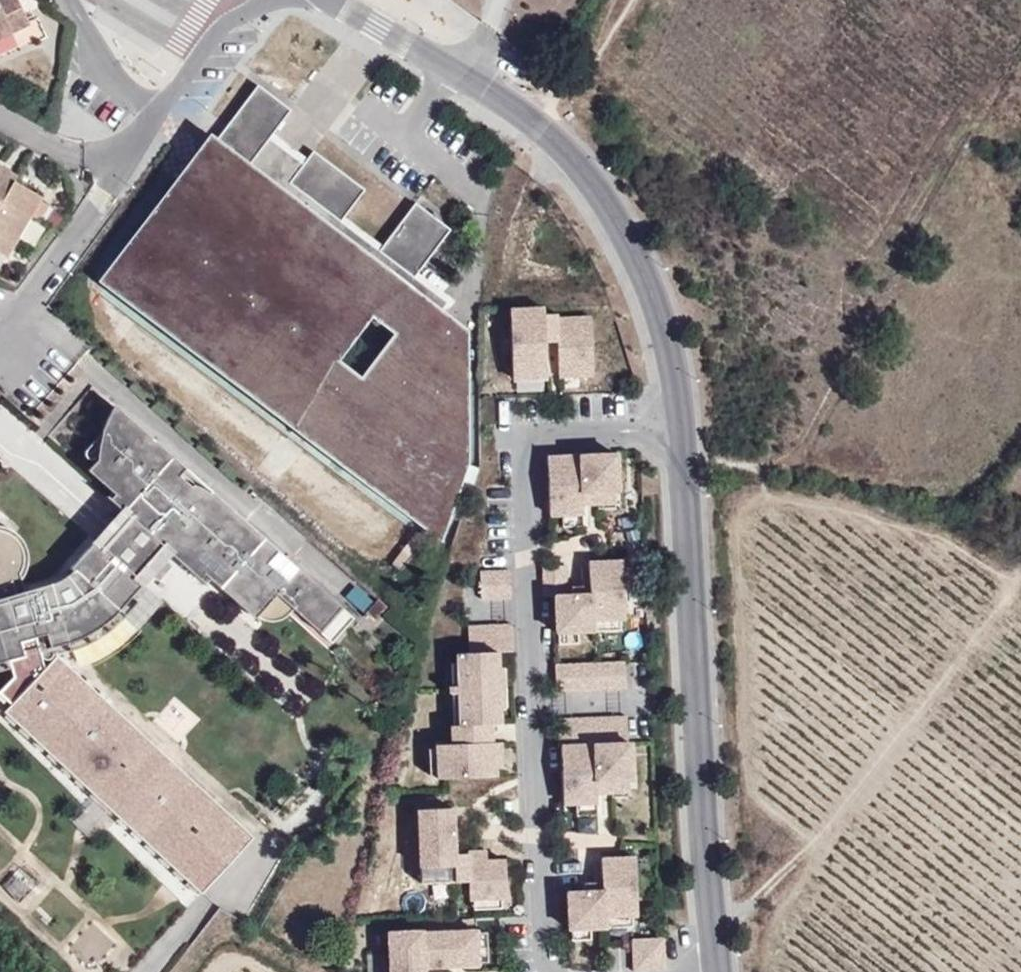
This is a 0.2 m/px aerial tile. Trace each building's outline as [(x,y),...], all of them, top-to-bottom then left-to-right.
[(7,31),(8,33),(25,24),(13,0),(0,0),(0,34),(7,31)] [(215,143),(116,274),(128,283),(119,296),(142,313),(152,301),(172,317),(163,329),(230,380),(240,368),(261,383),(251,396),(274,414),(284,401),(349,450),(345,456),(383,485),(387,479),(444,522),(455,490),(464,464),(465,461),(463,381),(438,362),(462,331),(440,314),(436,312),(446,299),(413,274),(416,270),(449,227),(429,211),(413,200),(381,243),(378,247),(340,218),(343,214),(363,187),(312,148),(305,156),(303,160),(269,135),(272,130),(289,108),(256,82),(212,141),(215,143)] [(305,156),(272,130),(269,135),(303,160),(305,156)] [(116,274),(215,143),(212,141),(205,136),(97,279),(119,296),(128,283),(116,274)] [(39,191),(16,179),(19,173),(0,163),(0,254),(5,256),(39,191)] [(381,243),(343,214),(340,218),(378,247),(381,243)] [(20,235),(33,243),(44,225),(31,217),(20,235)] [(453,297),(416,270),(413,274),(446,299),(436,312),(440,314),(453,297)] [(152,301),(142,313),(163,329),(172,317),(152,301)] [(506,304),(509,373),(543,371),(541,335),(540,309),(540,302),(506,304)] [(553,308),(540,309),(541,335),(554,334),(553,313),(553,308)] [(587,312),(553,313),(555,371),(589,369),(587,312)] [(463,381),(462,331),(438,362),(463,381)] [(240,368),(230,380),(251,396),(261,383),(240,368)] [(284,401),(274,414),(439,538),(444,522),(387,479),(383,485),(345,456),(349,450),(284,401)] [(356,619),(105,403),(94,429),(100,433),(99,447),(81,467),(107,490),(103,496),(119,511),(107,525),(95,540),(88,537),(64,564),(67,568),(50,578),(34,583),(22,553),(20,545),(14,533),(4,527),(0,525),(0,665),(13,662),(18,675),(2,692),(14,704),(7,711),(201,893),(253,837),(58,653),(92,642),(108,633),(116,627),(127,616),(141,601),(135,594),(146,582),(142,578),(151,569),(164,580),(176,566),(163,555),(169,549),(205,582),(210,576),(243,606),(247,605),(265,620),(278,622),(292,614),(296,610),(334,645),(356,619)] [(543,451),(546,509),(559,509),(579,507),(579,498),(578,487),(611,485),(615,485),(613,447),(543,451)] [(612,502),(611,485),(578,487),(579,498),(594,497),(594,503),(612,502)] [(579,507),(559,509),(559,521),(580,520),(579,507)] [(616,613),(620,613),(618,555),(585,557),(587,589),(564,590),(563,560),(539,561),(540,590),(551,590),(552,626),(555,626),(574,626),(589,625),(588,614),(593,614),(616,613)] [(501,563),(472,565),(473,593),(503,591),(501,563)] [(358,581),(344,597),(359,610),(373,594),(358,581)] [(593,614),(594,625),(616,624),(616,613),(593,614)] [(457,720),(486,718),(496,718),(495,700),(492,700),(491,664),(493,664),(493,646),(509,645),(507,618),(464,620),(466,647),(454,648),(454,657),(457,720)] [(555,626),(555,638),(575,638),(574,626),(555,626)] [(620,681),(619,655),(562,658),(563,684),(620,681)] [(457,720),(454,657),(447,658),(448,681),(446,681),(446,688),(448,687),(450,727),(448,727),(449,739),(487,737),(486,718),(457,720)] [(563,684),(562,658),(550,659),(551,684),(563,684)] [(627,710),(565,713),(567,739),(557,740),(560,798),(572,797),(593,796),(593,787),(592,775),(625,774),(634,775),(632,735),(629,736),(627,710)] [(557,740),(567,739),(565,713),(553,714),(555,740),(557,740)] [(490,737),(487,737),(449,739),(433,739),(433,743),(425,744),(426,770),(434,769),(434,773),(492,771),(490,737)] [(592,775),(593,787),(626,786),(625,774),(592,775)] [(594,809),(593,796),(572,797),(573,810),(594,809)] [(451,848),(449,802),(414,804),(417,877),(452,876),(451,848)] [(451,848),(452,876),(465,875),(464,856),(483,855),(482,845),(464,846),(464,848),(451,848)] [(564,887),(565,923),(567,923),(587,922),(602,921),(601,910),(606,910),(628,909),(634,909),(631,852),(597,853),(598,878),(599,885),(581,886),(564,887)] [(502,891),(501,854),(483,855),(464,856),(465,875),(466,893),(470,893),(498,892),(502,891)] [(470,904),(499,903),(498,892),(470,893),(470,904)] [(628,920),(628,909),(606,910),(606,921),(628,920)] [(587,922),(567,923),(568,935),(588,934),(587,922)] [(473,927),(473,925),(418,927),(418,925),(384,926),(386,971),(420,971),(419,961),(448,960),(474,959),(474,957),(473,927)] [(484,956),(483,926),(473,927),(474,957),(484,956)] [(660,932),(628,933),(630,965),(661,964),(660,932)] [(419,961),(420,971),(449,971),(448,960),(419,961)]
